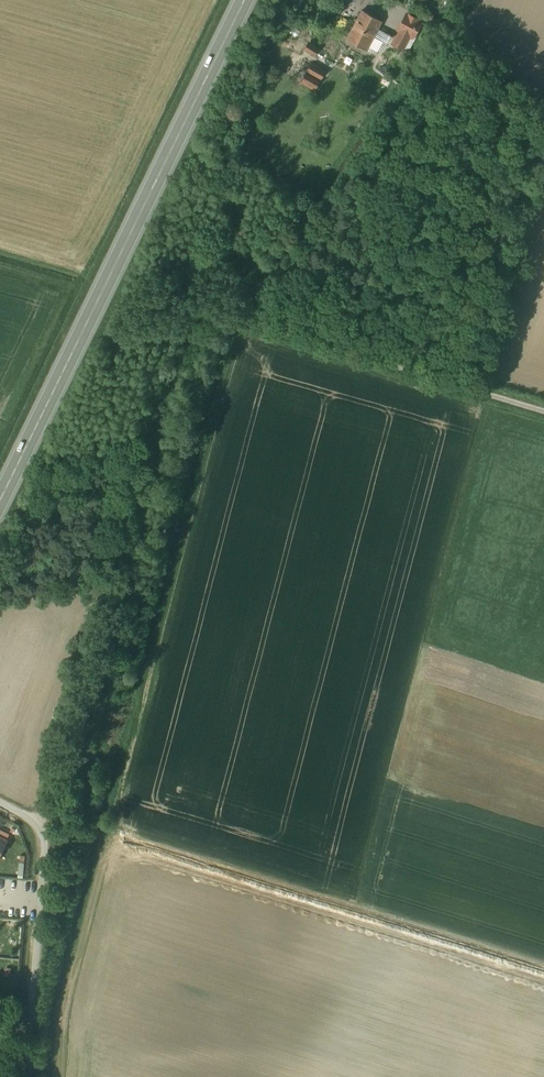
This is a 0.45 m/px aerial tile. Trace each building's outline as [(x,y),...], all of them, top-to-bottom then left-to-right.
[(362,11),(346,40),(366,50),(378,29),(382,21),(362,11)] [(400,29),(392,43),(408,52),(414,40),(410,38),(411,35),(412,36),(421,21),(407,13),(399,29),(400,29)] [(391,36),(378,29),(366,50),(369,52),(372,52),(375,52),(378,52),(380,51),(382,50),(384,48),(387,46),(391,36)] [(312,42),(306,51),(319,58),(324,49),(312,42)] [(314,62),(305,86),(321,92),(329,68),(314,62)]
